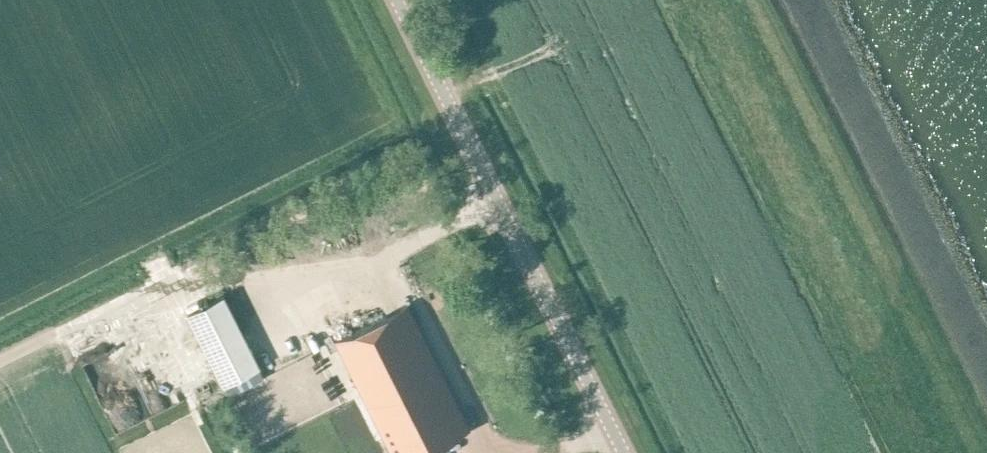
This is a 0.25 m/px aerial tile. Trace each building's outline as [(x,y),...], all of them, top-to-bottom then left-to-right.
[(223,297),(187,315),(223,386),(259,368),(223,297)] [(428,446),(467,427),(407,305),(335,341),(391,452),(431,452),(428,446)]
